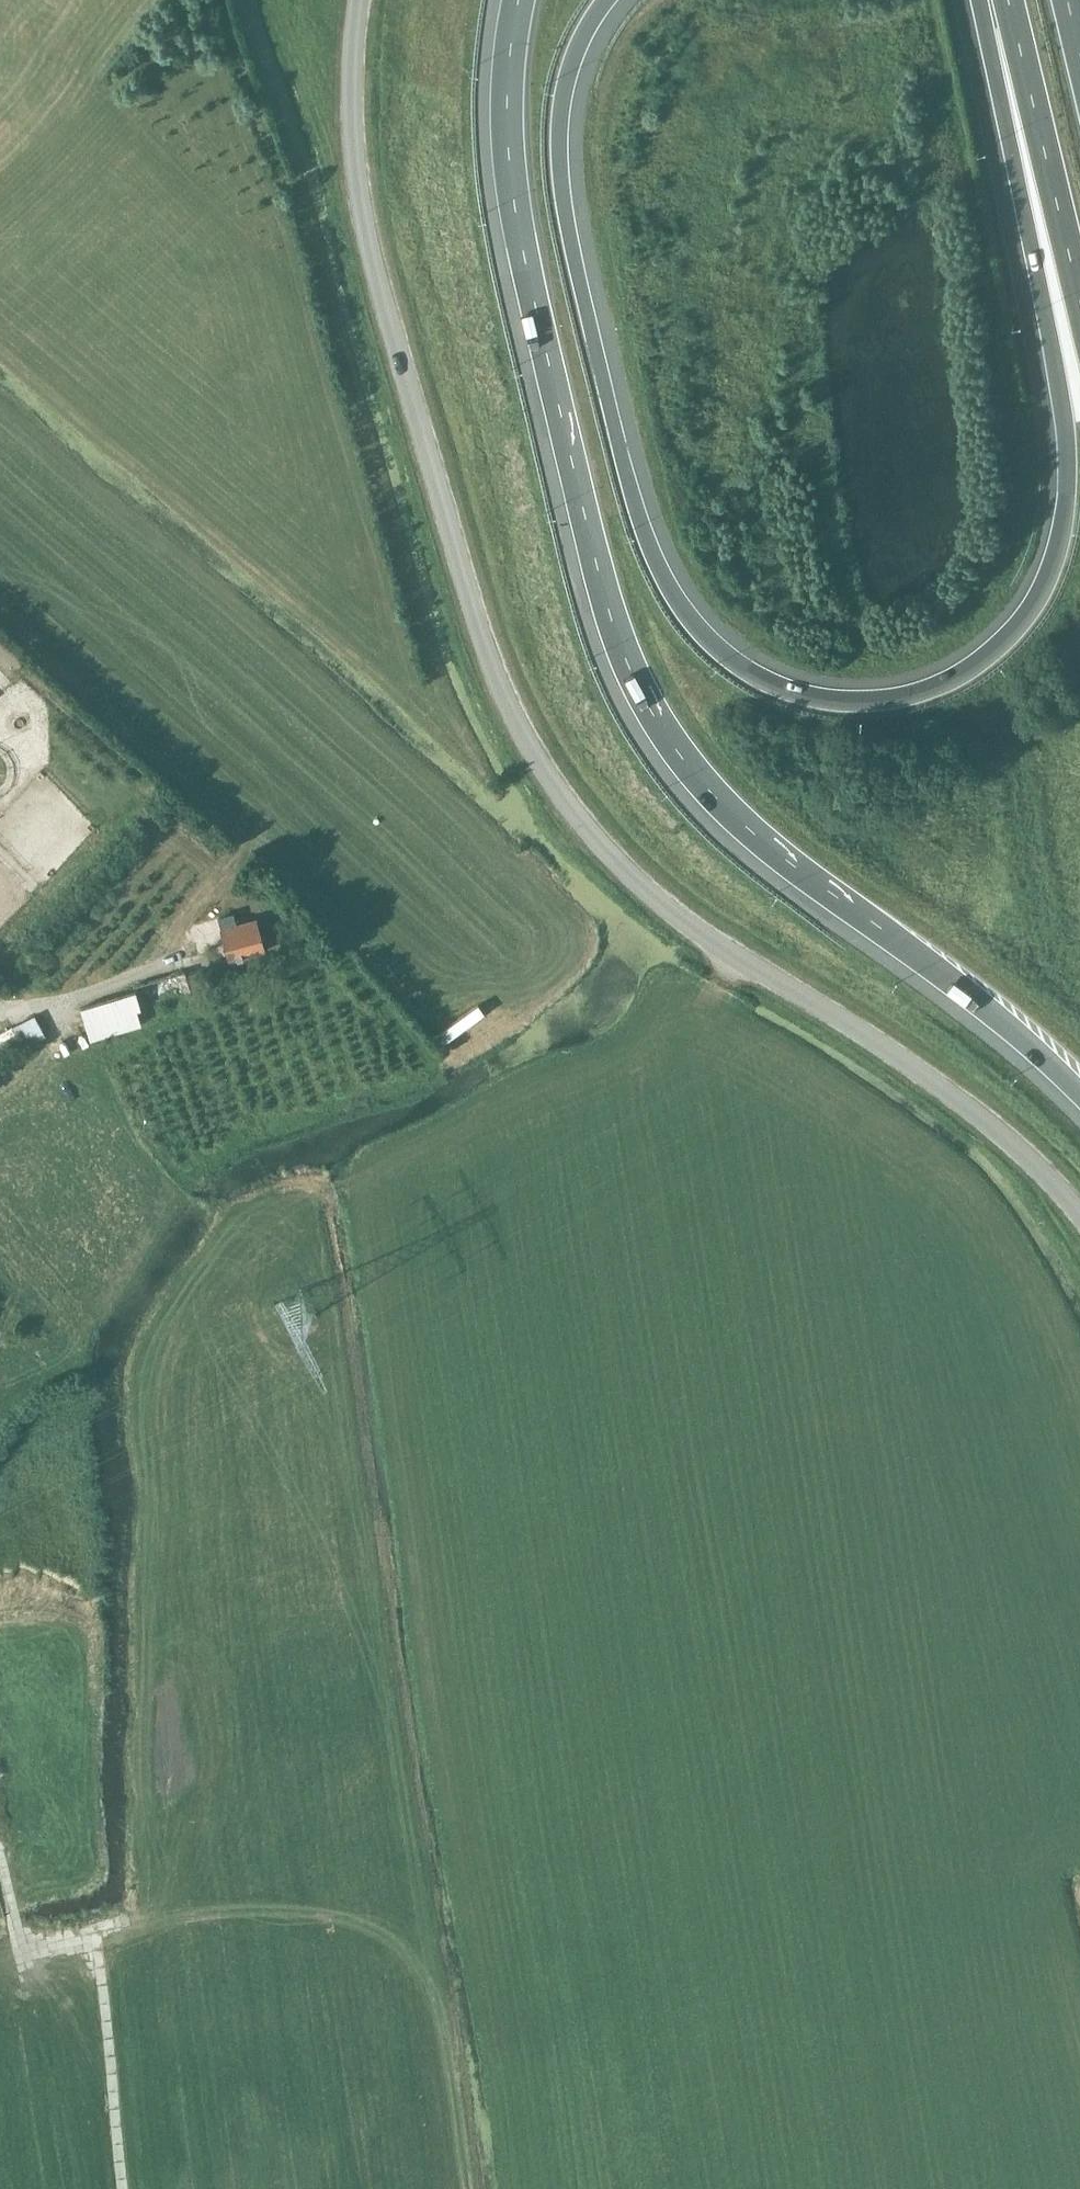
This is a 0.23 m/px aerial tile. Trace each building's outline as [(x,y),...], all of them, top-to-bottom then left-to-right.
[(265,951),(256,919),(234,924),(231,915),(217,919),(220,930),(228,962),(229,962),(232,976),(250,973),(245,957),(265,951)] [(134,986),(136,993),(79,1010),(89,1042),(140,1026),(136,1011),(141,1010),(191,996),(190,989),(204,986),(199,970),(186,974),(185,972),(134,986)] [(0,1034),(0,1046),(3,1052),(20,1043),(23,1048),(45,1036),(34,1016),(12,1027),(0,1034)]
